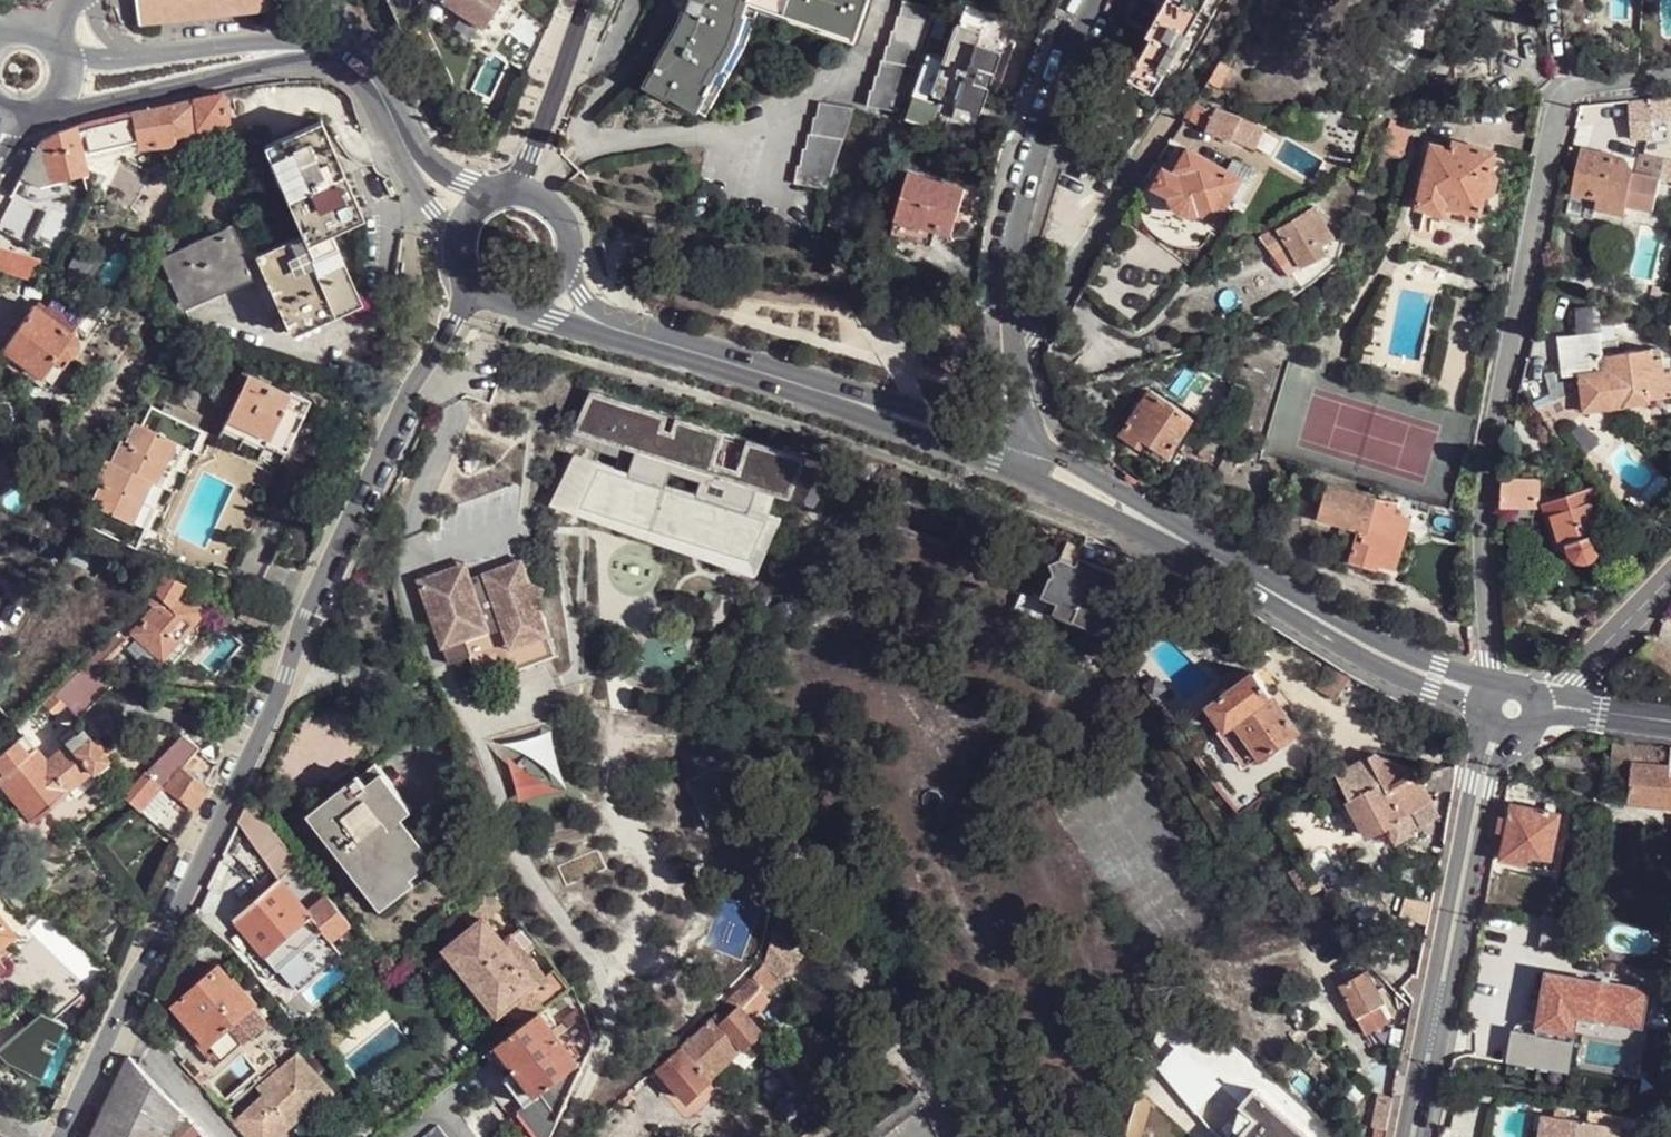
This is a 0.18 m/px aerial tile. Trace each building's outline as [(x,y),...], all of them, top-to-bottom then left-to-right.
[(138,24),(268,9),(267,0),(135,0),(138,24)] [(444,2),(460,13),(483,28),(502,0),(441,0),(444,2)] [(551,16),(526,0),(493,51),(525,72),(551,16)] [(686,13),(647,85),(659,92),(672,99),(673,97),(677,91),(702,103),(714,82),(707,77),(714,66),(716,67),(731,41),(739,14),(737,12),(741,0),(691,0),(686,13)] [(686,13),(691,0),(675,0),(674,1),(686,13)] [(750,2),(745,0),(741,0),(737,12),(739,14),(746,15),(750,2)] [(750,2),(857,37),(870,0),(751,0),(750,2)] [(1187,34),(1201,9),(1206,0),(1166,0),(1147,35),(1152,38),(1130,79),(1154,92),(1166,70),(1162,66),(1182,30),(1187,34)] [(899,112),(936,9),(903,2),(900,17),(898,17),(894,32),(893,32),(889,46),(887,47),(885,61),(882,61),(879,76),(876,77),(874,91),(870,91),(867,106),(899,112)] [(989,10),(967,3),(959,26),(982,33),(989,10)] [(746,15),(739,14),(731,41),(740,44),(746,15)] [(982,33),(959,26),(947,63),(929,58),(916,98),(942,107),(944,99),(958,103),(960,100),(983,108),(993,80),(1002,52),(979,44),(982,33)] [(1166,70),(1187,34),(1182,30),(1162,66),(1166,70)] [(740,44),(731,41),(716,67),(721,70),(725,72),(740,44)] [(1454,57),(1455,80),(1492,78),(1492,55),(1454,57)] [(721,70),(716,67),(714,66),(707,77),(714,82),(721,70)] [(699,109),(702,103),(677,91),(673,97),(699,109)] [(169,107),(132,115),(136,142),(138,149),(168,145),(172,144),(173,142),(174,139),(197,135),(198,129),(227,121),(220,92),(168,105),(169,107)] [(1581,105),(1577,125),(1587,127),(1587,116),(1593,115),(1593,120),(1653,114),(1654,120),(1670,118),(1670,96),(1581,105)] [(981,114),(983,108),(960,100),(958,103),(957,106),(981,114)] [(1213,112),(1210,110),(1193,100),(1183,116),(1205,127),(1211,114),(1213,112)] [(824,189),(854,108),(819,105),(817,119),(814,120),(811,137),(808,136),(805,150),(803,150),(800,168),(798,167),(794,184),(824,189)] [(981,114),(957,106),(954,118),(977,126),(981,114)] [(1211,114),(1205,127),(1224,139),(1232,123),(1211,114)] [(320,121),(265,146),(304,234),(257,256),(291,335),(335,316),(331,307),(358,296),(330,233),(327,224),(359,210),(320,121)] [(38,146),(21,177),(38,188),(88,174),(83,154),(76,127),(67,130),(51,136),(46,140),(38,146)] [(1417,206),(1446,214),(1447,206),(1479,214),(1484,196),(1492,192),(1496,176),(1491,167),(1495,152),(1455,141),(1453,147),(1433,142),(1417,206)] [(1184,171),(1180,179),(1172,197),(1171,199),(1174,207),(1178,212),(1182,214),(1186,215),(1192,215),(1196,214),(1200,212),(1217,220),(1223,210),(1241,177),(1189,148),(1178,167),(1184,171)] [(1625,214),(1627,203),(1653,209),(1660,177),(1631,172),(1632,168),(1625,157),(1581,148),(1568,213),(1593,218),(1595,207),(1625,214)] [(1080,176),(1093,181),(1099,165),(1088,160),(1080,176)] [(1174,175),(1180,179),(1184,171),(1178,167),(1174,175)] [(1154,189),(1172,197),(1180,179),(1163,170),(1154,189)] [(897,218),(937,230),(953,235),(959,212),(966,189),(909,173),(897,218)] [(1284,238),(1300,264),(1303,268),(1326,253),(1322,245),(1335,237),(1316,206),(1288,222),(1261,239),(1266,246),(1269,245),(1284,238)] [(1447,206),(1446,214),(1443,220),(1476,228),(1479,214),(1447,206)] [(363,219),(359,210),(327,224),(330,233),(363,219)] [(932,246),(937,230),(897,218),(892,233),(932,246)] [(233,232),(232,225),(162,257),(164,263),(233,232)] [(233,232),(164,263),(183,307),(252,277),(233,232)] [(1286,273),(1300,264),(1284,238),(1269,245),(1286,273)] [(31,281),(35,272),(37,267),(0,254),(0,271),(31,281)] [(50,310),(76,328),(93,305),(62,293),(50,310)] [(118,304),(134,313),(139,300),(125,293),(118,304)] [(362,305),(358,296),(331,307),(335,316),(362,305)] [(3,349),(7,353),(42,377),(59,355),(63,356),(65,356),(70,356),(71,356),(72,356),(74,354),(75,354),(77,351),(78,346),(78,344),(77,339),(75,336),(73,334),(46,314),(33,306),(3,349)] [(50,310),(46,314),(73,334),(76,328),(50,310)] [(1566,375),(1580,374),(1602,371),(1600,356),(1597,330),(1562,334),(1566,375)] [(1624,406),(1651,403),(1650,397),(1670,395),(1670,370),(1665,371),(1664,357),(1654,358),(1653,349),(1600,356),(1602,371),(1580,374),(1584,402),(1623,397),(1624,406)] [(42,377),(7,353),(2,360),(47,391),(72,356),(71,356),(70,356),(65,356),(63,356),(59,355),(42,377)] [(237,383),(243,385),(249,374),(272,384),(274,379),(246,366),(237,383)] [(249,374),(243,385),(227,420),(246,429),(270,440),(266,447),(256,443),(235,488),(206,552),(198,570),(228,579),(299,422),(307,406),(312,395),(274,379),(272,384),(249,374)] [(276,374),(274,379),(312,395),(314,390),(276,374)] [(809,457),(592,391),(575,431),(666,459),(659,482),(602,465),(586,507),(656,528),(674,470),(704,479),(687,537),(753,557),(770,515),(739,506),(746,482),(793,497),(809,457)] [(1148,438),(1171,453),(1192,419),(1150,393),(1123,433),(1143,445),(1148,438)] [(1584,402),(1585,411),(1624,406),(1623,397),(1584,402)] [(316,410),(307,406),(299,422),(309,427),(316,410)] [(84,525),(122,544),(129,524),(139,502),(149,481),(155,485),(164,464),(174,443),(169,441),(177,421),(150,409),(142,428),(136,427),(126,447),(122,445),(118,454),(113,465),(107,464),(102,474),(98,483),(103,485),(84,525)] [(244,437),(246,429),(227,420),(224,428),(244,437)] [(203,433),(177,421),(169,441),(174,443),(187,449),(195,453),(203,433)] [(244,437),(256,443),(266,447),(270,440),(246,429),(244,437)] [(1167,459),(1171,453),(1148,438),(1143,445),(1167,459)] [(187,449),(174,443),(164,464),(172,468),(177,470),(187,449)] [(1205,444),(1200,450),(1209,456),(1214,450),(1205,444)] [(92,470),(102,474),(107,464),(113,465),(118,454),(101,447),(92,470)] [(783,519),(770,515),(753,557),(687,537),(704,479),(674,470),(656,528),(586,507),(602,465),(573,457),(555,505),(760,573),(783,519)] [(172,468),(164,464),(155,485),(158,486),(163,488),(172,468)] [(1503,477),(1501,507),(1538,507),(1539,478),(1503,477)] [(158,486),(155,485),(149,481),(139,502),(149,506),(158,486)] [(1351,561),(1377,569),(1398,503),(1327,487),(1325,494),(1317,493),(1314,508),(1320,510),(1318,519),(1360,530),(1351,561)] [(1593,490),(1544,506),(1557,546),(1572,541),(1571,544),(1571,547),(1573,551),(1574,553),(1578,555),(1582,556),(1585,556),(1588,555),(1594,552),(1596,550),(1597,548),(1597,542),(1596,539),(1595,536),(1592,534),(1606,529),(1593,490)] [(149,506),(139,502),(129,524),(143,530),(153,508),(149,506)] [(129,524),(122,544),(139,551),(147,532),(143,530),(129,524)] [(1079,611),(1074,621),(1108,636),(1121,604),(1114,601),(1117,595),(1124,597),(1130,583),(1128,581),(1126,578),(1123,576),(1079,559),(1077,564),(1062,559),(1051,565),(1054,574),(1045,598),(1058,603),(1079,611)] [(458,565),(416,580),(442,648),(490,631),(489,624),(501,620),(505,629),(508,638),(547,624),(539,600),(545,587),(532,581),(525,564),(517,560),(484,573),(488,582),(475,587),(471,577),(469,568),(458,565)] [(484,573),(471,577),(475,587),(488,582),(484,573)] [(180,590),(184,585),(164,578),(157,590),(150,601),(155,608),(132,634),(162,661),(183,636),(204,612),(189,598),(180,590)] [(193,592),(184,585),(180,590),(189,598),(193,592)] [(1130,600),(1125,611),(1140,616),(1144,605),(1130,600)] [(1054,613),(1074,621),(1079,611),(1058,603),(1054,613)] [(490,631),(492,635),(505,629),(501,620),(489,624),(490,631)] [(547,624),(508,638),(512,648),(552,634),(547,624)] [(80,670),(92,672),(125,638),(118,633),(80,670)] [(1670,667),(1670,647),(1659,647),(1658,667),(1670,667)] [(1340,670),(1333,666),(1321,690),(1327,694),(1340,670)] [(73,713),(73,714),(79,719),(98,699),(118,680),(75,672),(53,693),(66,706),(69,709),(73,713)] [(1210,706),(1228,732),(1238,726),(1261,757),(1262,759),(1298,732),(1277,703),(1255,674),(1210,706)] [(66,707),(66,706),(53,693),(45,701),(56,715),(60,713),(66,707)] [(66,720),(73,714),(73,713),(69,709),(66,706),(66,707),(60,713),(66,720)] [(1238,726),(1228,732),(1224,736),(1247,767),(1261,757),(1238,726)] [(81,730),(65,743),(72,752),(88,738),(81,730)] [(1,787),(29,822),(106,759),(103,756),(105,753),(100,746),(95,740),(91,743),(88,738),(72,752),(65,743),(59,748),(62,750),(46,761),(24,735),(0,756),(0,786),(1,787)] [(183,736),(146,773),(123,797),(178,843),(185,826),(193,809),(215,765),(200,755),(202,751),(183,736)] [(1614,738),(1611,768),(1631,771),(1630,803),(1670,806),(1670,757),(1670,765),(1662,764),(1663,755),(1665,746),(1614,738)] [(636,751),(625,758),(633,769),(643,761),(636,751)] [(1374,754),(1336,774),(1350,799),(1348,801),(1366,838),(1386,828),(1396,844),(1405,839),(1414,834),(1411,830),(1420,825),(1414,813),(1434,802),(1417,772),(1374,754)] [(406,869),(420,886),(444,869),(405,818),(412,811),(376,765),(368,771),(361,777),(334,798),(318,809),(362,865),(353,871),(373,895),(406,869)] [(326,787),(334,798),(361,777),(352,767),(326,787)] [(332,942),(352,924),(252,799),(239,822),(260,850),(280,878),(234,919),(279,973),(325,934),(332,942)] [(1439,815),(1434,802),(1414,813),(1420,825),(1439,815)] [(1530,856),(1552,860),(1560,813),(1512,805),(1510,817),(1507,831),(1503,859),(1516,861),(1529,863),(1530,856)] [(310,817),(353,871),(362,865),(318,809),(310,817)] [(1501,817),(1498,830),(1507,831),(1510,817),(1501,817)] [(1554,860),(1552,860),(1530,856),(1529,863),(1546,867),(1552,868),(1554,867),(1555,866),(1555,864),(1555,862),(1554,860)] [(1303,890),(1313,884),(1302,866),(1292,870),(1295,878),(1303,890)] [(386,912),(420,886),(406,869),(373,895),(386,912)] [(478,893),(461,907),(476,926),(450,948),(503,1014),(507,1010),(519,1027),(541,1011),(546,1006),(573,986),(553,962),(546,968),(532,952),(540,946),(523,926),(506,939),(488,917),(505,904),(489,883),(482,888),(478,893)] [(794,912),(781,907),(762,967),(701,1029),(658,1067),(689,1102),(761,1031),(749,1016),(776,988),(803,959),(785,940),(794,912)] [(5,943),(13,936),(0,920),(0,947),(5,943)] [(5,943),(0,947),(0,963),(13,952),(5,943)] [(230,1028),(243,1043),(244,1045),(269,1021),(248,998),(252,996),(245,989),(250,983),(242,975),(236,980),(235,978),(231,979),(220,967),(196,987),(173,1008),(209,1048),(230,1028)] [(1342,984),(1366,1035),(1380,1027),(1393,1020),(1369,971),(1342,984)] [(74,1002),(80,1010),(96,995),(91,987),(74,1002)] [(541,1136),(549,1136),(583,1065),(541,1011),(519,1027),(508,1035),(499,1043),(540,1095),(527,1104),(520,1111),(541,1136)] [(337,1014),(320,1029),(330,1040),(336,1048),(353,1034),(337,1014)] [(218,1066),(243,1043),(230,1028),(209,1048),(204,1051),(218,1066)] [(296,1050),(306,1060),(330,1040),(320,1029),(311,1036),(296,1050)] [(540,1095),(499,1043),(486,1053),(527,1104),(540,1095)] [(306,1060),(296,1050),(281,1062),(301,1083),(315,1069),(306,1060)] [(182,1110),(129,1058),(93,1136),(170,1136),(182,1110)] [(281,1062),(254,1086),(263,1094),(235,1121),(251,1136),(274,1136),(312,1102),(297,1087),(301,1083),(281,1062)] [(315,1069),(301,1083),(315,1099),(329,1084),(315,1069)] [(193,1077),(201,1085),(209,1080),(200,1072),(193,1077)] [(315,1099),(301,1083),(297,1087),(312,1102),(315,1099)] [(1257,1092),(1246,1104),(1238,1130),(1244,1136),(1306,1136),(1257,1092)] [(1392,1111),(1394,1097),(1382,1094),(1380,1108),(1392,1111)] [(1389,1128),(1392,1111),(1380,1108),(1376,1126),(1389,1128)] [(1598,1112),(1596,1123),(1613,1125),(1615,1115),(1598,1112)] [(1596,1123),(1545,1116),(1541,1136),(1642,1136),(1643,1130),(1613,1125),(1596,1123)] [(194,1123),(181,1136),(207,1136),(194,1123)] [(437,1126),(424,1136),(446,1136),(437,1126)]
